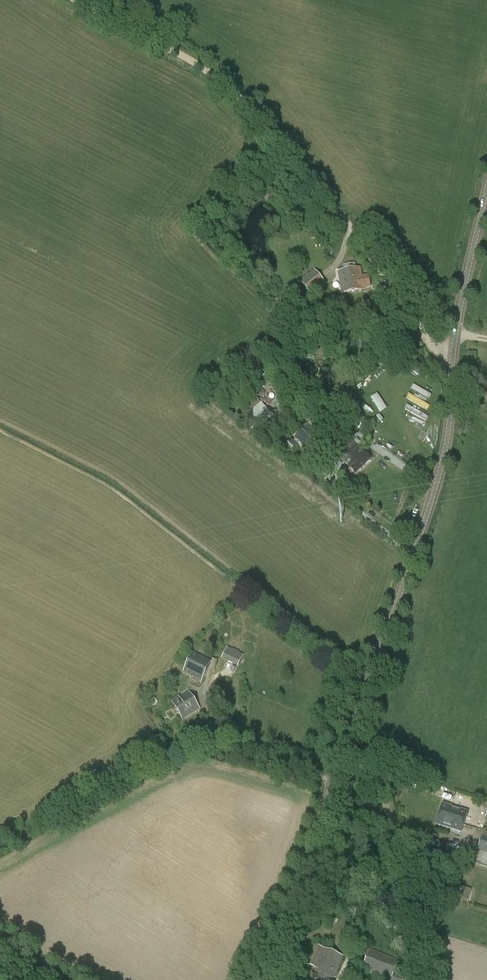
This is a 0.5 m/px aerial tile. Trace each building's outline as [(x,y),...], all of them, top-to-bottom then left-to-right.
[(343,266),(344,271),(339,272),(342,294),(363,290),(363,289),(371,288),(369,275),(361,276),(360,269),(356,269),(355,264),(343,266)] [(310,294),(325,282),(315,270),(300,282),(310,294)] [(291,301),(294,298),(303,291),(298,285),(295,282),(283,292),(291,301)] [(243,405),(250,413),(260,403),(253,396),(243,405)] [(307,424),(294,437),(313,455),(326,442),(307,424)] [(356,475),(371,460),(365,454),(364,454),(352,442),(338,457),(349,468),(349,469),(356,475)] [(227,648),(224,661),(242,665),(244,652),(227,648)] [(201,682),(212,662),(193,652),(183,673),(201,682)] [(183,720),(199,709),(189,692),(179,698),(178,697),(171,701),(183,720)] [(443,805),(436,825),(461,833),(467,813),(443,805)] [(473,864),(486,868),(486,832),(484,831),(473,864)] [(463,901),(473,904),(477,890),(467,887),(463,901)] [(306,936),(313,918),(303,915),(296,933),(306,936)] [(324,949),(315,946),(307,965),(316,969),(313,976),(312,976),(310,979),(334,979),(343,957),(324,949)] [(399,961),(370,950),(362,971),(385,979),(392,979),(399,961)]
